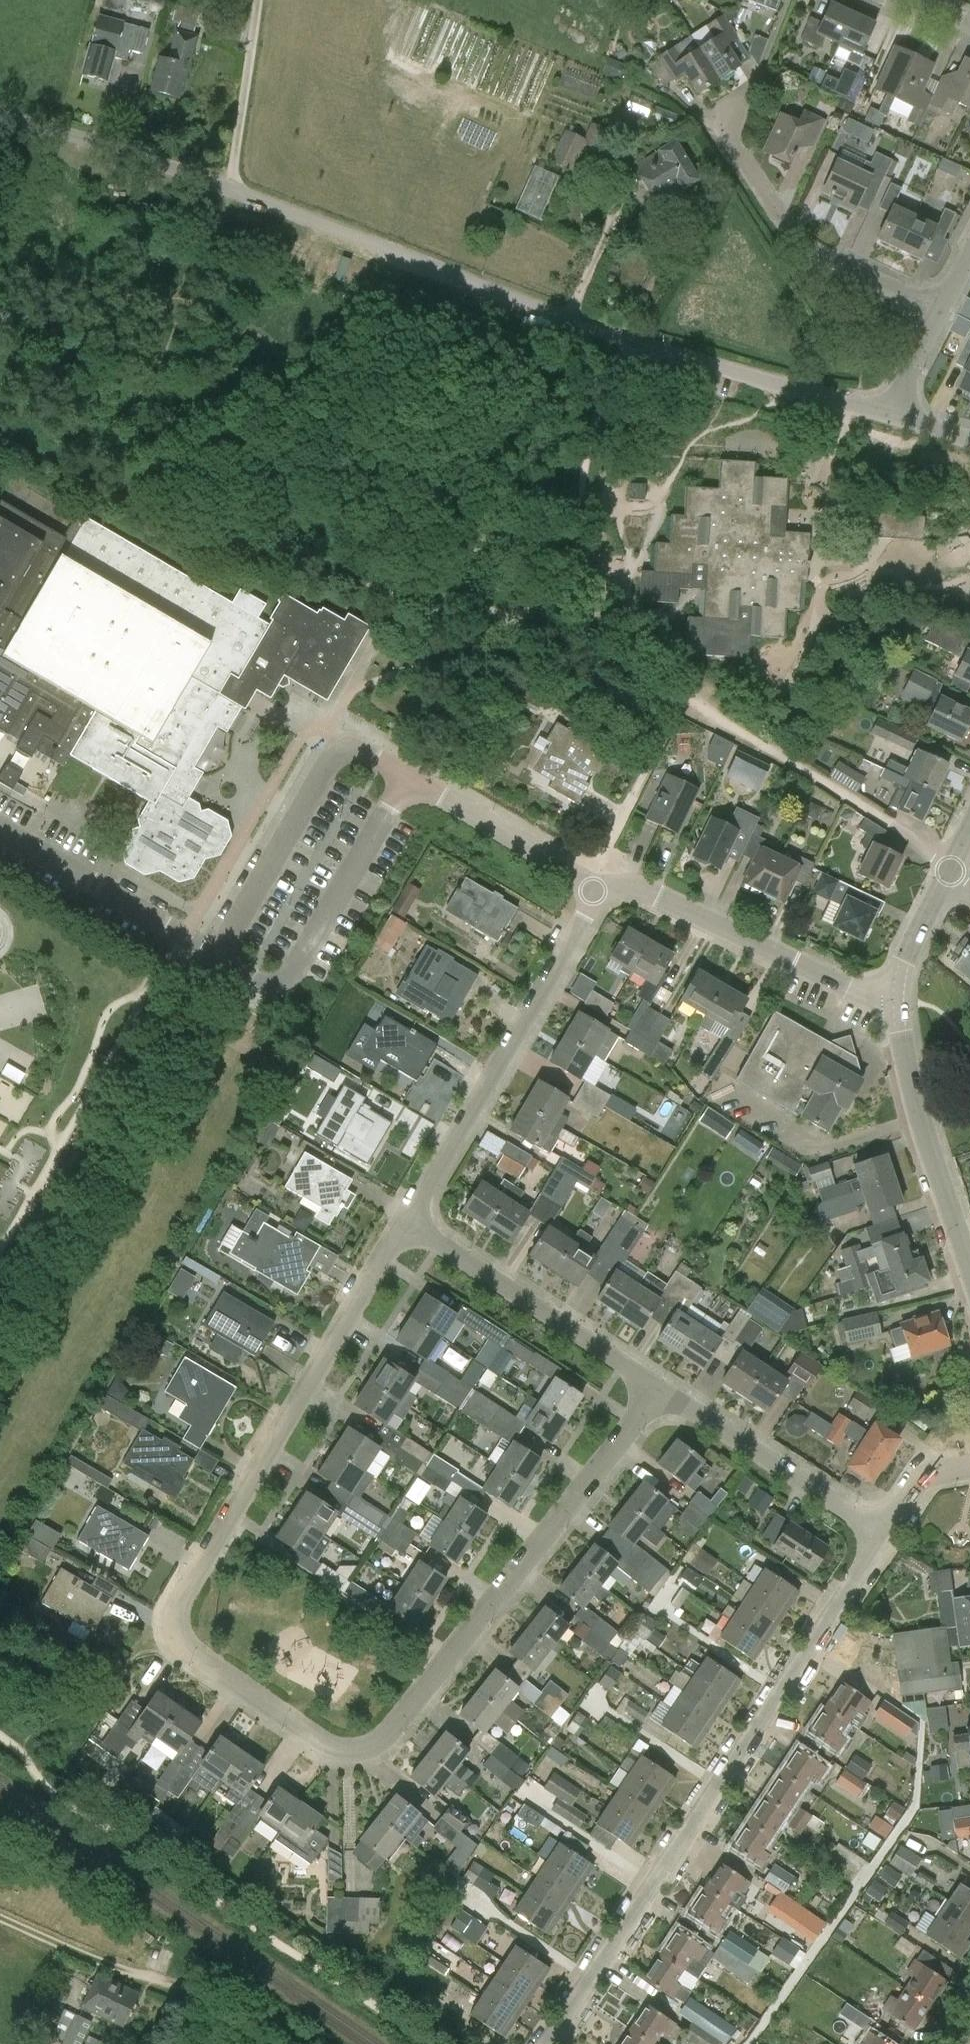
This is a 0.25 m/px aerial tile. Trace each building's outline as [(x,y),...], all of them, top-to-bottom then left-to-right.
[(156,10),(161,7),(162,2),(161,0),(149,0),(148,4),(151,9),(156,10)] [(754,4),(764,7),(776,12),(781,0),(755,0),(754,4)] [(826,38),(838,44),(852,14),(831,4),(822,23),(810,18),(800,40),(812,44),(821,49),(826,38)] [(185,83),(196,38),(193,37),(199,12),(177,6),(173,21),(180,23),(170,61),(160,59),(151,92),(179,99),(183,83),(185,83)] [(875,24),(852,14),(838,44),(832,58),(846,64),(847,61),(859,67),(864,56),(861,54),(875,24)] [(124,24),(125,22),(100,15),(91,46),(90,46),(84,75),(107,81),(110,69),(112,70),(115,58),(126,61),(129,51),(143,54),(149,30),(136,27),(124,24)] [(739,39),(723,15),(690,36),(692,40),(699,50),(698,51),(719,81),(740,67),(727,46),(739,39)] [(698,94),(719,81),(698,51),(699,50),(692,40),(676,50),(674,47),(657,58),(658,59),(649,64),(663,86),(672,81),(672,82),(685,73),(698,94)] [(884,116),(886,117),(914,56),(894,47),(876,86),(888,91),(878,113),(884,116)] [(915,57),(914,56),(886,117),(887,117),(895,99),(914,108),(908,121),(919,126),(929,104),(918,99),(933,68),(913,59),(915,57)] [(622,64),(606,58),(602,71),(617,76),(622,64)] [(956,103),(969,109),(969,64),(965,61),(954,84),(943,78),(931,104),(951,114),(956,103)] [(823,73),(812,68),(807,79),(818,84),(823,73)] [(846,99),(857,75),(845,70),(834,93),(846,99)] [(851,104),(841,99),(837,107),(847,112),(851,104)] [(879,127),(884,116),(878,113),(870,109),(864,120),(879,127)] [(798,123),(782,115),(764,152),(790,164),(801,140),(813,146),(824,122),(803,112),(798,123)] [(861,126),(848,120),(842,132),(855,138),(861,126)] [(550,162),(573,172),(585,145),(598,151),(596,154),(608,159),(606,163),(622,171),(629,155),(601,143),(607,130),(591,123),(583,139),(564,130),(550,162)] [(892,154),(897,142),(884,136),(878,148),(892,154)] [(634,167),(657,205),(698,180),(675,142),(634,167)] [(837,162),(823,193),(843,202),(841,206),(854,212),(856,208),(865,212),(868,213),(871,206),(876,195),(883,180),(887,172),(892,161),(889,160),(876,153),(871,164),(866,162),(860,173),(837,162)] [(543,219),(556,173),(530,165),(517,211),(543,219)] [(877,240),(899,250),(914,218),(904,213),(908,206),(897,201),(902,189),(890,184),(878,209),(889,214),(877,240)] [(918,211),(914,218),(899,250),(920,260),(932,234),(944,240),(955,215),(944,209),(939,221),(918,211)] [(663,247),(666,252),(678,245),(675,240),(663,247)] [(962,314),(954,328),(965,334),(969,325),(969,318),(962,314)] [(969,394),(969,339),(956,364),(967,370),(958,387),(969,394)] [(638,600),(638,602),(676,604),(677,590),(691,591),(691,586),(705,586),(703,619),(688,618),(687,638),(686,654),(686,655),(706,656),(750,659),(751,637),(760,638),(785,639),(787,611),(801,612),(802,584),(808,584),(809,570),(810,570),(810,563),(809,563),(810,543),(811,535),(798,534),(797,539),(785,538),(783,538),(771,537),(773,509),(787,510),(789,480),(760,478),(755,478),(756,463),(720,461),(718,490),(685,488),(683,517),(669,516),(668,543),(668,545),(656,544),(654,573),(639,572),(639,587),(638,600)] [(644,485),(628,484),(627,500),(643,501),(644,485)] [(349,666),(349,664),(351,660),(350,659),(348,658),(360,638),(363,640),(370,627),(348,614),(346,618),(344,616),(342,620),(322,609),(320,612),(319,611),(317,615),(284,595),(283,598),(281,597),(278,603),(279,604),(270,620),(272,622),(270,626),(258,619),(266,605),(240,590),(232,604),(85,517),(84,519),(76,514),(62,537),(0,501),(0,731),(8,735),(20,741),(15,749),(31,759),(36,751),(63,767),(70,756),(148,802),(137,820),(139,828),(132,829),(121,849),(125,864),(144,876),(159,872),(178,883),(194,879),(205,860),(220,856),(231,837),(227,821),(208,810),(201,812),(199,804),(188,798),(203,773),(191,766),(215,726),(226,733),(242,707),(237,704),(248,686),(270,699),(278,686),(283,688),(283,687),(282,687),(287,679),(294,683),(296,679),(325,697),(341,669),(344,671),(347,667),(349,666)] [(923,541),(925,517),(878,514),(876,538),(923,541)] [(900,607),(895,617),(920,630),(925,619),(900,607)] [(963,659),(955,676),(950,686),(966,694),(969,685),(969,652),(960,647),(964,638),(936,624),(927,642),(963,659)] [(877,657),(867,675),(880,683),(890,664),(877,657)] [(927,726),(959,742),(969,719),(969,712),(930,693),(935,682),(913,672),(903,693),(936,708),(927,726)] [(522,690),(515,701),(536,713),(543,702),(522,690)] [(548,788),(577,805),(607,754),(556,724),(546,741),(552,744),(548,751),(545,749),(535,767),(553,778),(548,788)] [(892,728),(886,741),(911,753),(917,741),(892,728)] [(733,744),(715,735),(707,750),(708,759),(722,766),(732,745),(733,744)] [(738,752),(726,778),(757,793),(770,767),(738,752)] [(891,763),(887,771),(933,794),(947,764),(924,753),(914,774),(891,763)] [(839,762),(830,777),(856,794),(865,780),(839,762)] [(12,791),(22,775),(6,765),(0,775),(0,783),(12,791)] [(897,810),(921,821),(933,794),(887,771),(883,770),(880,777),(883,779),(906,790),(897,810)] [(698,791),(668,776),(647,819),(677,834),(678,833),(674,831),(680,820),(683,822),(698,791)] [(506,782),(500,779),(496,786),(502,789),(506,782)] [(822,807),(811,803),(806,814),(817,819),(822,807)] [(844,819),(851,818),(853,812),(848,808),(843,809),(840,815),(844,819)] [(708,863),(713,866),(720,869),(723,863),(726,865),(730,857),(737,860),(757,819),(736,809),(728,827),(710,819),(699,842),(693,856),(694,860),(704,865),(708,863)] [(886,888),(901,858),(877,846),(879,842),(886,831),(866,818),(859,828),(866,833),(861,844),(862,848),(869,851),(858,874),(886,888)] [(752,861),(742,883),(763,893),(781,857),(769,852),(773,844),(753,834),(743,856),(752,861)] [(795,854),(791,862),(781,857),(763,893),(783,903),(794,881),(805,886),(816,865),(795,854)] [(857,903),(862,892),(827,875),(821,872),(812,894),(829,903),(830,900),(842,906),(832,927),(861,941),(875,912),(857,903)] [(517,909),(466,879),(447,911),(471,926),(470,928),(497,943),(517,909)] [(420,892),(408,884),(392,911),(404,919),(420,892)] [(406,925),(391,916),(374,946),(388,955),(406,925)] [(627,930),(610,958),(634,972),(650,944),(627,930)] [(672,956),(650,944),(634,972),(646,979),(637,994),(651,1002),(667,974),(662,972),(672,956)] [(969,944),(962,953),(965,955),(956,966),(969,978),(969,945),(969,944)] [(415,1009),(417,1008),(422,1011),(423,1009),(449,1024),(477,976),(452,961),(454,959),(437,949),(436,952),(426,945),(407,978),(405,977),(394,995),(411,1004),(411,1005),(412,1006),(412,1007),(413,1008),(414,1008),(415,1009)] [(679,1002),(704,1016),(722,985),(698,970),(679,1002)] [(729,1031),(740,1011),(746,1000),(722,985),(704,1016),(699,1027),(709,1033),(715,1023),(729,1031)] [(613,1004),(592,991),(584,1004),(605,1016),(613,1004)] [(660,1014),(649,1007),(644,1016),(634,1033),(645,1039),(660,1014)] [(607,1031),(578,1013),(563,1039),(593,1056),(607,1031)] [(855,1059),(775,1013),(736,1080),(789,1110),(819,1058),(855,1077),(858,1071),(855,1059)] [(660,1014),(645,1039),(656,1046),(658,1042),(671,1020),(660,1014)] [(385,1016),(365,1050),(417,1080),(437,1046),(385,1016)] [(645,1039),(634,1033),(630,1031),(624,1042),(650,1057),(656,1046),(645,1039)] [(722,1066),(737,1041),(724,1033),(700,1074),(712,1082),(722,1066)] [(551,1060),(580,1077),(593,1056),(563,1039),(551,1060)] [(656,1046),(650,1057),(664,1065),(673,1050),(658,1042),(656,1046)] [(322,1074),(334,1080),(339,1071),(313,1056),(307,1068),(321,1076),(322,1074)] [(860,1080),(855,1077),(819,1058),(789,1110),(827,1132),(841,1107),(845,1110),(861,1081),(860,1080)] [(568,1099),(538,1082),(523,1107),(562,1130),(568,1119),(559,1114),(568,1099)] [(585,1082),(579,1093),(604,1107),(610,1097),(585,1082)] [(326,1145),(333,1149),(335,1147),(367,1165),(391,1124),(362,1107),(363,1105),(362,1105),(365,1099),(343,1087),(323,1122),(324,1122),(316,1136),(327,1142),(326,1145)] [(597,1118),(604,1107),(579,1093),(573,1103),(597,1118)] [(280,1100),(269,1118),(279,1124),(289,1106),(280,1100)] [(697,1114),(702,1106),(694,1101),(689,1109),(697,1114)] [(557,1137),(562,1130),(523,1107),(510,1130),(540,1147),(550,1154),(559,1139),(557,1137)] [(723,1115),(710,1107),(702,1120),(715,1128),(723,1115)] [(279,1127),(269,1122),(258,1143),(268,1148),(279,1127)] [(740,1130),(733,1140),(742,1146),(749,1136),(740,1130)] [(0,1189),(0,1212),(12,1217),(42,1146),(22,1138),(0,1189)] [(507,1142),(500,1153),(525,1168),(532,1157),(507,1142)] [(802,1165),(772,1147),(765,1158),(795,1176),(802,1165)] [(305,1154),(285,1188),(337,1218),(351,1192),(328,1179),(333,1170),(305,1154)] [(886,1155),(854,1165),(862,1190),(894,1179),(886,1155)] [(555,1170),(566,1176),(576,1182),(589,1190),(596,1178),(561,1158),(555,1170)] [(832,1177),(827,1163),(807,1169),(812,1183),(832,1177)] [(540,1195),(551,1201),(566,1176),(555,1170),(540,1195)] [(562,1208),(576,1182),(566,1176),(551,1201),(562,1208)] [(655,1183),(645,1177),(638,1188),(648,1194),(655,1183)] [(901,1203),(894,1179),(862,1190),(870,1213),(901,1203)] [(463,1210),(486,1226),(513,1186),(504,1180),(496,1192),(482,1182),(463,1210)] [(796,1185),(798,1192),(810,1189),(808,1182),(796,1185)] [(818,1192),(821,1203),(832,1200),(851,1193),(848,1182),(818,1192)] [(523,1193),(513,1186),(486,1226),(511,1242),(530,1214),(516,1205),(523,1193)] [(851,1193),(832,1200),(836,1211),(855,1205),(851,1193)] [(599,1197),(590,1219),(603,1225),(613,1203),(599,1197)] [(279,1226),(276,1231),(265,1224),(269,1218),(256,1210),(242,1233),(231,1251),(229,1254),(256,1269),(255,1271),(297,1296),(310,1274),(305,1271),(316,1254),(320,1246),(296,1233),(292,1240),(290,1238),(292,1234),(279,1226)] [(597,1253),(608,1260),(632,1224),(620,1216),(612,1230),(597,1253)] [(867,1237),(899,1227),(896,1219),(865,1230),(867,1237)] [(643,1231),(632,1224),(608,1260),(619,1268),(635,1244),(643,1231)] [(531,1256),(553,1270),(572,1242),(550,1227),(531,1256)] [(580,1230),(572,1242),(553,1270),(577,1286),(596,1257),(584,1250),(592,1238),(580,1230)] [(910,1264),(917,1262),(913,1251),(910,1252),(905,1235),(902,1236),(901,1235),(880,1241),(870,1245),(871,1248),(860,1251),(863,1262),(874,1258),(878,1271),(889,1267),(890,1270),(910,1264)] [(767,1249),(759,1244),(755,1251),(763,1256),(767,1249)] [(849,1278),(867,1272),(863,1262),(860,1251),(858,1244),(840,1250),(849,1278)] [(871,1286),(876,1303),(926,1287),(924,1281),(926,1280),(920,1260),(917,1262),(910,1264),(890,1270),(889,1267),(878,1271),(876,1271),(876,1269),(867,1272),(871,1286)] [(168,1290),(169,1290),(182,1298),(196,1276),(182,1268),(181,1267),(168,1290)] [(597,1300),(619,1314),(638,1286),(616,1271),(597,1300)] [(641,1329),(660,1300),(662,1297),(671,1302),(687,1278),(676,1271),(667,1285),(657,1279),(648,1292),(638,1286),(619,1314),(641,1329)] [(867,1272),(849,1278),(853,1291),(853,1292),(871,1286),(867,1272)] [(697,1285),(687,1278),(671,1302),(681,1309),(697,1285)] [(224,1292),(204,1326),(255,1356),(275,1321),(224,1292)] [(411,1319),(441,1339),(455,1318),(488,1339),(500,1347),(507,1336),(484,1320),(463,1306),(456,1316),(426,1296),(411,1319)] [(793,1309),(779,1300),(763,1323),(777,1333),(793,1309)] [(658,1340),(679,1354),(699,1326),(705,1316),(691,1306),(684,1316),(677,1311),(658,1340)] [(749,1319),(738,1311),(722,1335),(733,1343),(749,1319)] [(840,1321),(845,1345),(881,1336),(876,1312),(840,1321)] [(901,1324),(902,1327),(889,1331),(895,1348),(907,1344),(912,1358),(949,1345),(938,1312),(901,1324)] [(705,1316),(679,1354),(701,1369),(720,1340),(719,1340),(722,1335),(726,1329),(720,1326),(705,1316)] [(427,1360),(441,1339),(411,1319),(397,1340),(427,1360)] [(740,1354),(742,1351),(744,1348),(748,1351),(763,1329),(749,1319),(733,1343),(730,1347),(740,1354)] [(529,1365),(554,1381),(541,1402),(567,1420),(583,1396),(556,1379),(562,1370),(535,1354),(511,1338),(504,1349),(529,1365)] [(487,1368),(500,1347),(488,1339),(475,1360),(487,1368)] [(740,1354),(721,1382),(744,1397),(744,1396),(764,1366),(759,1363),(751,1357),(742,1351),(740,1354)] [(800,1353),(785,1374),(806,1388),(821,1367),(800,1353)] [(184,1439),(201,1449),(217,1421),(215,1420),(228,1397),(230,1399),(237,1387),(185,1357),(165,1391),(186,1404),(178,1418),(191,1426),(184,1439)] [(383,1360),(369,1383),(409,1409),(416,1398),(406,1392),(413,1381),(414,1380),(396,1369),(389,1364),(383,1360)] [(744,1396),(744,1397),(759,1407),(766,1412),(778,1395),(779,1394),(787,1382),(764,1366),(744,1396)] [(448,1374),(442,1384),(465,1400),(472,1389),(448,1374)] [(130,1391),(121,1382),(117,1379),(108,1394),(123,1403),(130,1391)] [(396,1430),(409,1409),(369,1383),(355,1404),(385,1424),(386,1423),(396,1430)] [(465,1400),(441,1384),(435,1395),(458,1410),(465,1400)] [(475,1392),(469,1402),(493,1418),(500,1408),(475,1392)] [(857,1392),(848,1405),(866,1417),(875,1403),(857,1392)] [(107,1396),(100,1408),(131,1426),(138,1414),(107,1396)] [(567,1420),(541,1402),(534,1398),(529,1406),(535,1410),(525,1426),(552,1444),(567,1420)] [(486,1429),(493,1418),(469,1402),(462,1412),(486,1429)] [(840,1448),(847,1437),(811,1413),(804,1425),(824,1438),(840,1448)] [(840,1414),(832,1426),(811,1413),(847,1437),(847,1436),(857,1443),(884,1461),(898,1439),(875,1424),(869,1432),(853,1421),(852,1422),(840,1414)] [(925,1432),(930,1425),(916,1414),(910,1421),(925,1432)] [(367,1428),(361,1437),(349,1429),(334,1451),(365,1471),(376,1478),(388,1460),(401,1469),(403,1466),(416,1475),(423,1464),(399,1449),(367,1428)] [(160,1489),(161,1487),(174,1494),(194,1460),(143,1430),(122,1464),(153,1482),(152,1484),(160,1489)] [(406,1438),(399,1449),(423,1464),(430,1454),(406,1438)] [(488,1460),(498,1467),(525,1483),(540,1460),(534,1456),(513,1442),(506,1453),(496,1447),(488,1460)] [(694,1493),(703,1480),(693,1473),(702,1462),(676,1442),(658,1465),(684,1485),(684,1484),(694,1493)] [(871,1482),(884,1461),(857,1443),(849,1454),(853,1457),(847,1466),(871,1482)] [(350,1493),(365,1471),(334,1451),(320,1473),(350,1493)] [(212,1469),(216,1460),(199,1452),(194,1461),(212,1469)] [(435,1456),(428,1466),(452,1482),(459,1472),(435,1456)] [(526,1484),(525,1483),(498,1467),(490,1462),(483,1472),(491,1477),(483,1489),(510,1507),(526,1484)] [(444,1493),(452,1482),(428,1466),(420,1477),(444,1493)] [(753,1482),(745,1477),(736,1490),(745,1495),(753,1482)] [(649,1523),(659,1530),(659,1529),(676,1508),(644,1482),(626,1504),(649,1523)] [(689,1504),(708,1518),(717,1508),(727,1494),(720,1489),(710,1502),(697,1493),(689,1504)] [(774,1499),(758,1489),(747,1505),(763,1515),(774,1499)] [(306,1493),(291,1516),(322,1535),(336,1513),(306,1493)] [(354,1495),(346,1506),(380,1528),(388,1517),(354,1495)] [(445,1505),(438,1517),(472,1539),(487,1515),(460,1498),(453,1510),(445,1505)] [(659,1530),(649,1523),(626,1504),(609,1526),(632,1544),(641,1533),(655,1545),(664,1534),(659,1529),(659,1530)] [(698,1532),(708,1518),(689,1504),(680,1516),(698,1532)] [(375,1537),(380,1528),(346,1506),(340,1515),(375,1537)] [(149,1537),(97,1507),(77,1541),(129,1571),(149,1537)] [(400,1509),(386,1529),(410,1545),(417,1535),(402,1525),(408,1515),(400,1509)] [(812,1572),(828,1548),(776,1514),(761,1537),(809,1569),(812,1572)] [(322,1535),(291,1516),(277,1537),(291,1546),(317,1563),(331,1541),(322,1535)] [(457,1563),(472,1539),(438,1517),(437,1518),(444,1522),(430,1545),(457,1563)] [(40,1543),(49,1527),(35,1520),(27,1535),(40,1543)] [(403,1556),(410,1545),(386,1529),(379,1539),(403,1556)] [(40,1543),(27,1535),(19,1549),(42,1562),(50,1548),(40,1543)] [(693,1544),(683,1560),(707,1577),(717,1562),(693,1544)] [(594,1545),(576,1567),(599,1585),(617,1563),(594,1545)] [(649,1556),(640,1567),(657,1581),(666,1570),(649,1556)] [(419,1561),(404,1585),(431,1602),(446,1579),(419,1561)] [(347,1580),(322,1564),(315,1575),(340,1591),(347,1580)] [(582,1607),(599,1585),(576,1567),(559,1589),(582,1607)] [(657,1581),(640,1567),(631,1578),(648,1592),(657,1581)] [(93,1587),(61,1569),(41,1603),(93,1633),(110,1603),(90,1592),(93,1587)] [(765,1569),(753,1587),(787,1610),(799,1591),(765,1569)] [(952,1590),(949,1570),(929,1573),(931,1593),(952,1590)] [(376,1598),(351,1581),(345,1592),(369,1608),(376,1598)] [(415,1626),(431,1602),(404,1585),(389,1609),(415,1626)] [(742,1604),(776,1627),(787,1610),(753,1587),(742,1604)] [(689,1594),(680,1588),(669,1604),(678,1610),(689,1594)] [(947,1660),(949,1660),(948,1648),(969,1645),(969,1598),(953,1600),(956,1626),(892,1635),(943,1628),(947,1660)] [(730,1621),(765,1644),(776,1627),(742,1604),(730,1621)] [(534,1615),(536,1618),(527,1629),(550,1648),(557,1653),(565,1644),(558,1638),(567,1626),(544,1608),(543,1609),(539,1608),(534,1615)] [(644,1615),(632,1632),(645,1640),(657,1624),(644,1615)] [(599,1619),(591,1630),(609,1644),(617,1633),(599,1619)] [(753,1661),(765,1644),(730,1621),(719,1638),(753,1661)] [(943,1628),(892,1635),(900,1697),(924,1693),(961,1688),(958,1671),(951,1672),(949,1660),(947,1660),(943,1628)] [(527,1629),(518,1641),(514,1641),(509,1647),(510,1651),(509,1652),(532,1670),(550,1648),(527,1629)] [(654,1629),(647,1639),(658,1648),(665,1638),(654,1629)] [(608,1645),(609,1644),(591,1630),(582,1641),(608,1662),(616,1651),(608,1645)] [(631,1632),(619,1649),(628,1655),(630,1656),(641,1639),(631,1632)] [(628,1655),(619,1649),(612,1660),(620,1666),(628,1655)] [(706,1657),(694,1675),(729,1698),(741,1680),(706,1657)] [(611,1667),(598,1684),(609,1691),(621,1675),(611,1667)] [(525,1712),(508,1700),(516,1690),(550,1719),(560,1706),(541,1692),(541,1693),(525,1680),(518,1688),(495,1670),(477,1692),(516,1723),(525,1712)] [(683,1692),(718,1715),(729,1698),(694,1675),(683,1692)] [(550,1681),(541,1692),(560,1706),(568,1696),(550,1681)] [(842,1681),(824,1708),(847,1723),(856,1709),(863,1714),(871,1701),(842,1681)] [(518,1758),(484,1731),(491,1721),(507,1735),(516,1723),(477,1692),(460,1714),(480,1730),(472,1740),(491,1755),(510,1769),(518,1758)] [(718,1715),(683,1692),(672,1709),(706,1731),(718,1715)] [(139,1738),(151,1746),(157,1736),(166,1722),(171,1725),(181,1709),(156,1693),(131,1732),(117,1723),(102,1746),(103,1751),(114,1758),(119,1757),(127,1745),(133,1743),(135,1745),(139,1738)] [(631,1703),(625,1712),(642,1723),(648,1714),(631,1703)] [(944,1706),(926,1708),(928,1722),(930,1733),(948,1730),(944,1706)] [(839,1735),(847,1723),(824,1708),(808,1732),(838,1752),(846,1739),(839,1735)] [(181,1752),(201,1723),(181,1709),(171,1725),(166,1722),(157,1736),(181,1752)] [(695,1749),(706,1731),(672,1709),(660,1726),(695,1749)] [(900,1711),(891,1726),(903,1734),(906,1730),(917,1737),(918,1723),(900,1711)] [(565,1731),(575,1738),(588,1720),(577,1713),(565,1731)] [(614,1722),(605,1716),(600,1725),(608,1731),(614,1722)] [(969,1753),(969,1725),(966,1726),(968,1735),(953,1737),(955,1751),(969,1749),(969,1753)] [(446,1732),(428,1755),(471,1788),(479,1778),(459,1762),(468,1750),(446,1732)] [(221,1737),(202,1764),(195,1774),(184,1767),(168,1791),(178,1798),(192,1779),(213,1794),(223,1779),(242,1752),(221,1737)] [(553,1761),(559,1753),(551,1747),(545,1755),(553,1761)] [(797,1748),(780,1774),(803,1789),(811,1775),(818,1780),(826,1767),(797,1748)] [(264,1767),(242,1752),(223,1779),(245,1794),(264,1767)] [(904,1752),(900,1758),(913,1766),(914,1759),(904,1752)] [(844,1769),(862,1781),(872,1766),(855,1754),(844,1769)] [(467,1786),(471,1788),(428,1755),(411,1777),(433,1794),(441,1784),(458,1797),(467,1786)] [(501,1781),(510,1769),(491,1755),(482,1767),(501,1781)] [(641,1755),(629,1773),(664,1796),(675,1778),(641,1755)] [(166,1793),(168,1791),(184,1767),(173,1760),(155,1786),(166,1793)] [(945,1768),(929,1770),(930,1772),(922,1773),(923,1784),(947,1781),(945,1768)] [(856,1798),(866,1784),(862,1781),(844,1769),(835,1784),(856,1798)] [(618,1790),(652,1813),(664,1796),(629,1773),(618,1790)] [(559,1800),(552,1809),(579,1828),(586,1817),(571,1806),(580,1792),(554,1774),(543,1789),(559,1800)] [(786,1813),(787,1812),(803,1789),(780,1774),(764,1798),(786,1813)] [(260,1815),(281,1830),(301,1802),(298,1800),(299,1798),(293,1794),(295,1792),(284,1784),(281,1788),(279,1787),(260,1815)] [(607,1807),(641,1830),(652,1813),(618,1790),(607,1807)] [(395,1796),(378,1817),(411,1844),(428,1822),(395,1796)] [(748,1823),(770,1838),(786,1813),(764,1798),(748,1823)] [(301,1802),(281,1830),(275,1839),(308,1862),(323,1840),(312,1832),(322,1817),(301,1802)] [(904,1810),(893,1803),(886,1813),(897,1821),(904,1810)] [(221,1828),(231,1835),(248,1811),(237,1804),(221,1828)] [(451,1806),(442,1817),(460,1832),(461,1831),(467,1835),(474,1825),(469,1822),(470,1820),(451,1806)] [(545,1819),(525,1806),(518,1817),(537,1830),(545,1819)] [(946,1847),(969,1863),(969,1806),(950,1808),(954,1838),(954,1840),(950,1840),(946,1847)] [(630,1847),(641,1830),(607,1807),(595,1825),(630,1847)] [(812,1830),(818,1820),(812,1816),(798,1807),(792,1816),(792,1817),(805,1826),(812,1830)] [(153,1809),(144,1821),(155,1829),(164,1817),(153,1809)] [(258,1819),(248,1811),(231,1835),(241,1842),(258,1819)] [(885,1839),(893,1827),(875,1816),(868,1827),(885,1839)] [(373,1871),(383,1857),(401,1836),(411,1844),(378,1817),(361,1839),(362,1840),(351,1854),(373,1871)] [(451,1844),(460,1832),(442,1817),(433,1829),(451,1844)] [(850,1857),(833,1845),(792,1817),(786,1825),(798,1832),(797,1834),(817,1847),(818,1847),(826,1852),(822,1859),(842,1871),(850,1857)] [(762,1849),(770,1838),(748,1823),(731,1847),(760,1867),(769,1854),(762,1849)] [(240,1844),(231,1837),(222,1850),(232,1856),(240,1844)] [(560,1843),(548,1861),(582,1883),(594,1865),(560,1843)] [(889,1864),(900,1872),(912,1854),(901,1846),(889,1864)] [(537,1878),(571,1900),(582,1883),(548,1861),(537,1854),(526,1871),(537,1878)] [(922,1860),(912,1854),(900,1872),(910,1878),(922,1860)] [(224,1860),(217,1856),(213,1862),(219,1867),(224,1860)] [(463,1879),(472,1886),(483,1869),(474,1863),(463,1879)] [(721,1863),(704,1889),(726,1904),(735,1891),(742,1895),(750,1883),(721,1863)] [(775,1865),(764,1881),(783,1894),(794,1877),(775,1865)] [(886,1867),(878,1879),(894,1889),(902,1877),(886,1867)] [(494,1876),(483,1869),(472,1886),(492,1899),(499,1889),(490,1882),(494,1876)] [(930,1890),(934,1883),(919,1874),(915,1881),(930,1890)] [(571,1900),(537,1878),(526,1895),(559,1918),(570,1902),(571,1900)] [(866,1894),(862,1899),(869,1903),(872,1898),(878,1902),(886,1889),(874,1881),(865,1893),(866,1894)] [(948,1901),(969,1916),(969,1890),(960,1883),(948,1901)] [(718,1916),(726,1904),(704,1889),(687,1913),(717,1933),(725,1921),(718,1916)] [(559,1918),(526,1895),(514,1912),(518,1914),(513,1922),(524,1929),(528,1922),(548,1934),(559,1918)] [(343,1933),(344,1920),(344,1898),(327,1898),(326,1933),(343,1933)] [(358,1921),(359,1899),(344,1898),(344,1920),(358,1921)] [(948,1901),(937,1918),(969,1940),(969,1916),(948,1901)] [(462,1911),(450,1929),(462,1936),(474,1919),(462,1911)] [(891,1912),(884,1924),(902,1934),(909,1923),(891,1912)] [(969,1942),(969,1940),(937,1918),(925,1935),(959,1958),(969,1942)] [(677,1929),(660,1954),(683,1969),(691,1956),(698,1960),(706,1949),(677,1929)] [(788,1963),(805,1936),(793,1929),(787,1940),(781,1936),(771,1953),(788,1963)] [(846,1935),(837,1929),(831,1938),(840,1944),(846,1935)] [(729,1932),(719,1947),(744,1963),(759,1972),(768,1958),(729,1932)] [(515,1945),(503,1963),(537,1986),(549,1968),(515,1945)] [(744,1963),(719,1947),(710,1960),(745,1984),(754,1971),(744,1963)] [(914,1979),(906,1991),(928,2005),(945,1980),(948,1982),(956,1971),(925,1951),(908,1975),(914,1979)] [(674,1982),(683,1969),(660,1954),(643,1980),(673,1999),(681,1986),(674,1982)] [(432,1962),(429,1967),(444,1977),(448,1972),(432,1962)] [(492,1980),(526,2003),(537,1986),(503,1963),(492,1980)] [(139,1993),(97,1973),(81,2006),(123,2027),(139,1993)] [(481,1997),(515,2020),(526,2003),(492,1980),(481,1997)] [(515,2020),(481,1997),(471,1991),(460,2008),(504,2037),(515,2020)] [(911,2030),(928,2005),(906,1991),(899,2002),(892,1997),(883,2011),(911,2030)] [(722,2043),(725,2043),(736,2029),(690,1997),(678,2014),(722,2043)] [(629,2029),(651,2043),(653,2043),(661,2031),(668,2036),(676,2024),(646,2004),(629,2029)] [(63,2043),(81,2043),(92,2022),(64,2009),(53,2033),(66,2039),(63,2043)] [(39,2034),(45,2020),(28,2012),(22,2026),(39,2034)] [(859,2012),(852,2022),(863,2029),(870,2019),(859,2012)] [(692,2023),(683,2036),(694,2043),(722,2043),(692,2023)] [(629,2029),(620,2043),(651,2043),(629,2029)] [(869,2032),(861,2043),(886,2043),(869,2032)] [(88,2036),(85,2043),(104,2043),(105,2042),(88,2036)]
